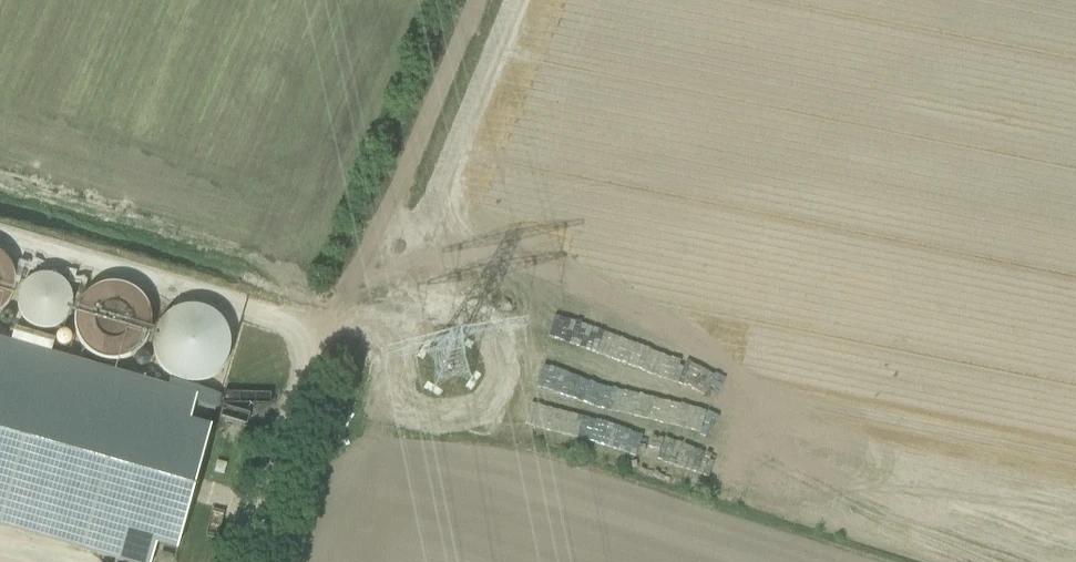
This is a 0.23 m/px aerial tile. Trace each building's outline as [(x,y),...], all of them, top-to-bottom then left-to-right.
[(0,244),(0,313),(11,310),(8,293),(22,290),(12,241),(0,244)] [(211,308),(160,315),(141,289),(123,284),(102,287),(86,299),(73,281),(48,275),(27,291),(31,323),(57,329),(76,327),(96,354),(112,358),(110,367),(122,369),(136,359),(152,363),(164,362),(175,377),(196,383),(212,381),(230,367),(235,346),(234,333),(216,310),(211,308)] [(118,561),(152,561),(157,547),(176,553),(212,427),(191,421),(198,397),(0,341),(0,528),(118,561)]
